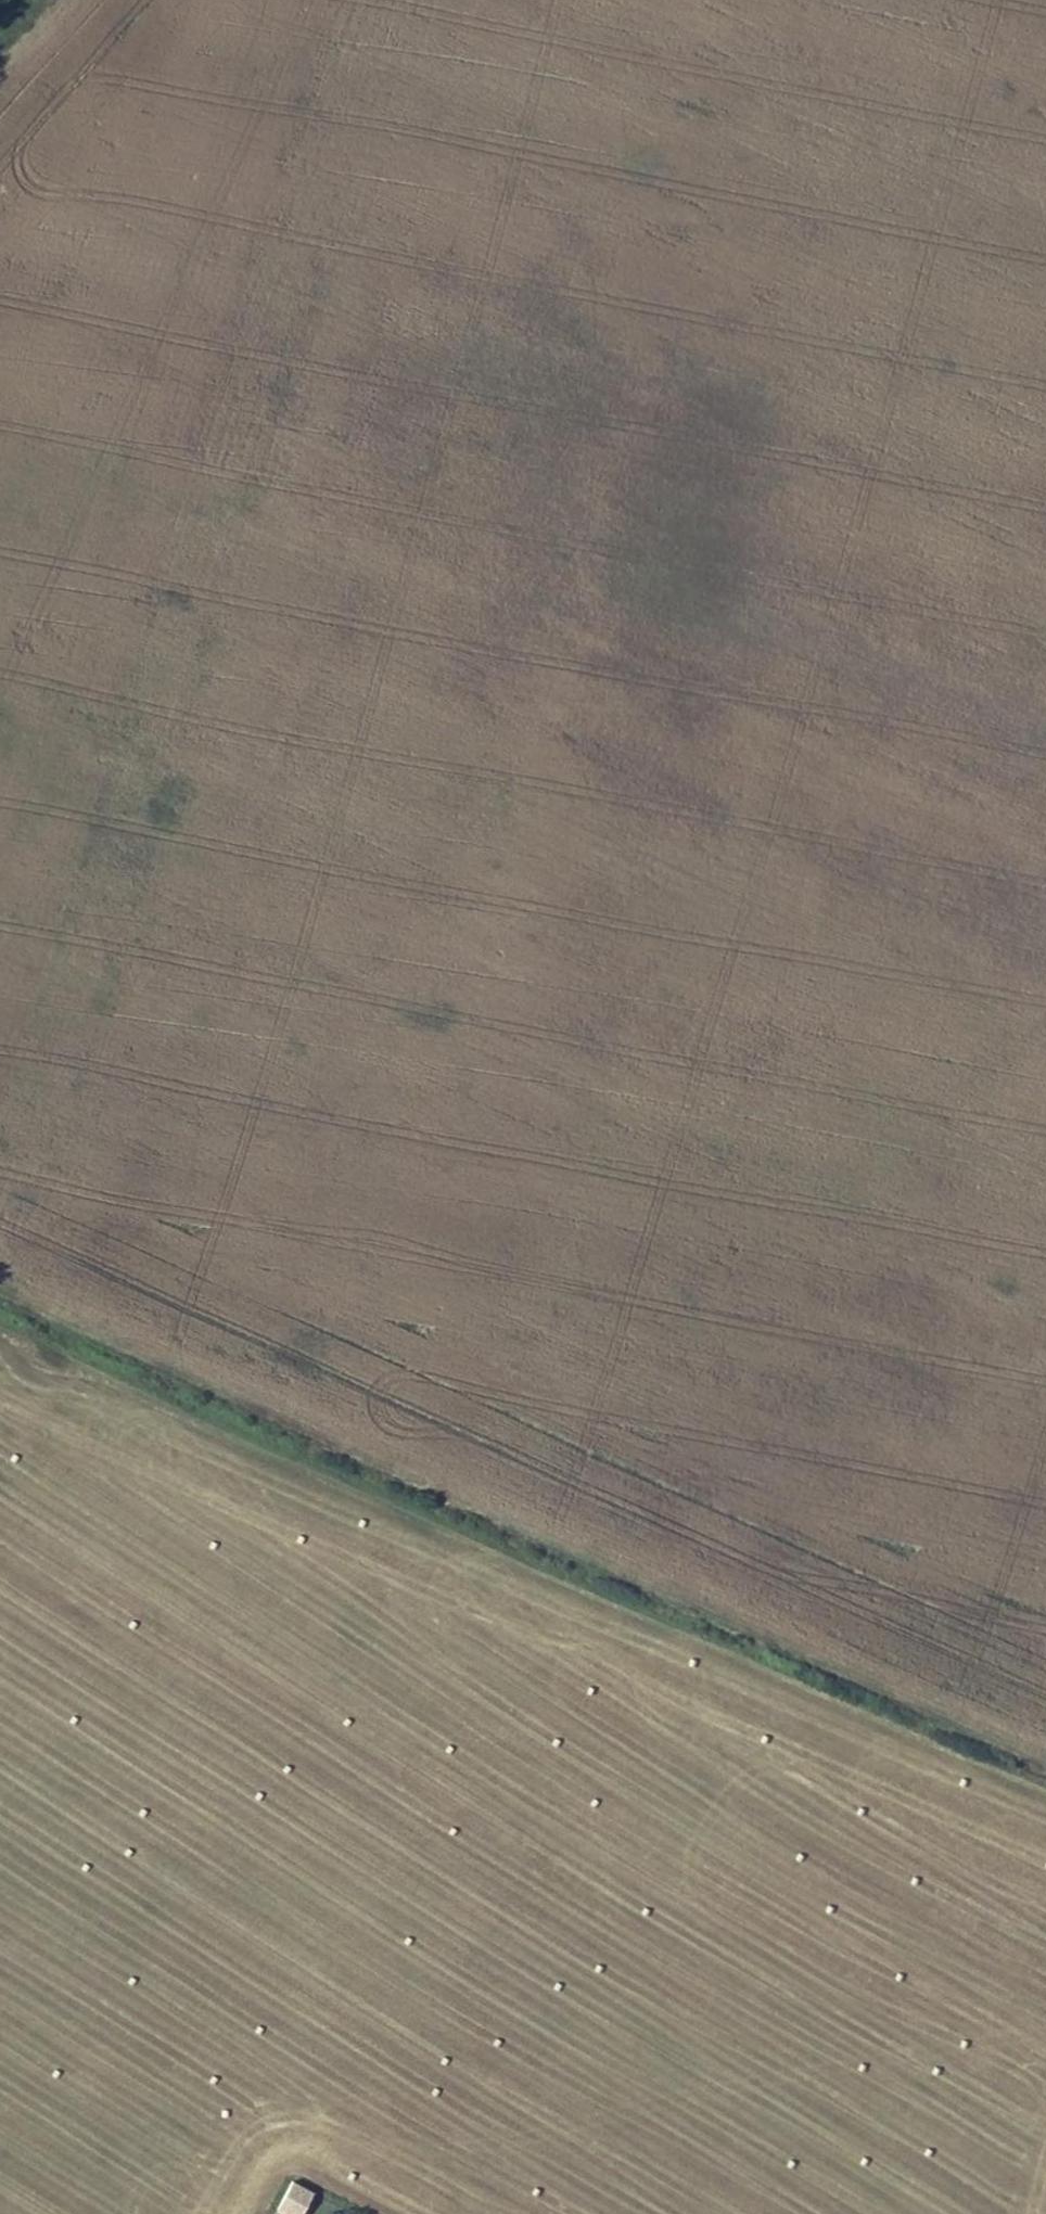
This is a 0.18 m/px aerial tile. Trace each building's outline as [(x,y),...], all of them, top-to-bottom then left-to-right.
[(313,2194),(296,2184),(278,2213),(302,2213),(313,2194)]
